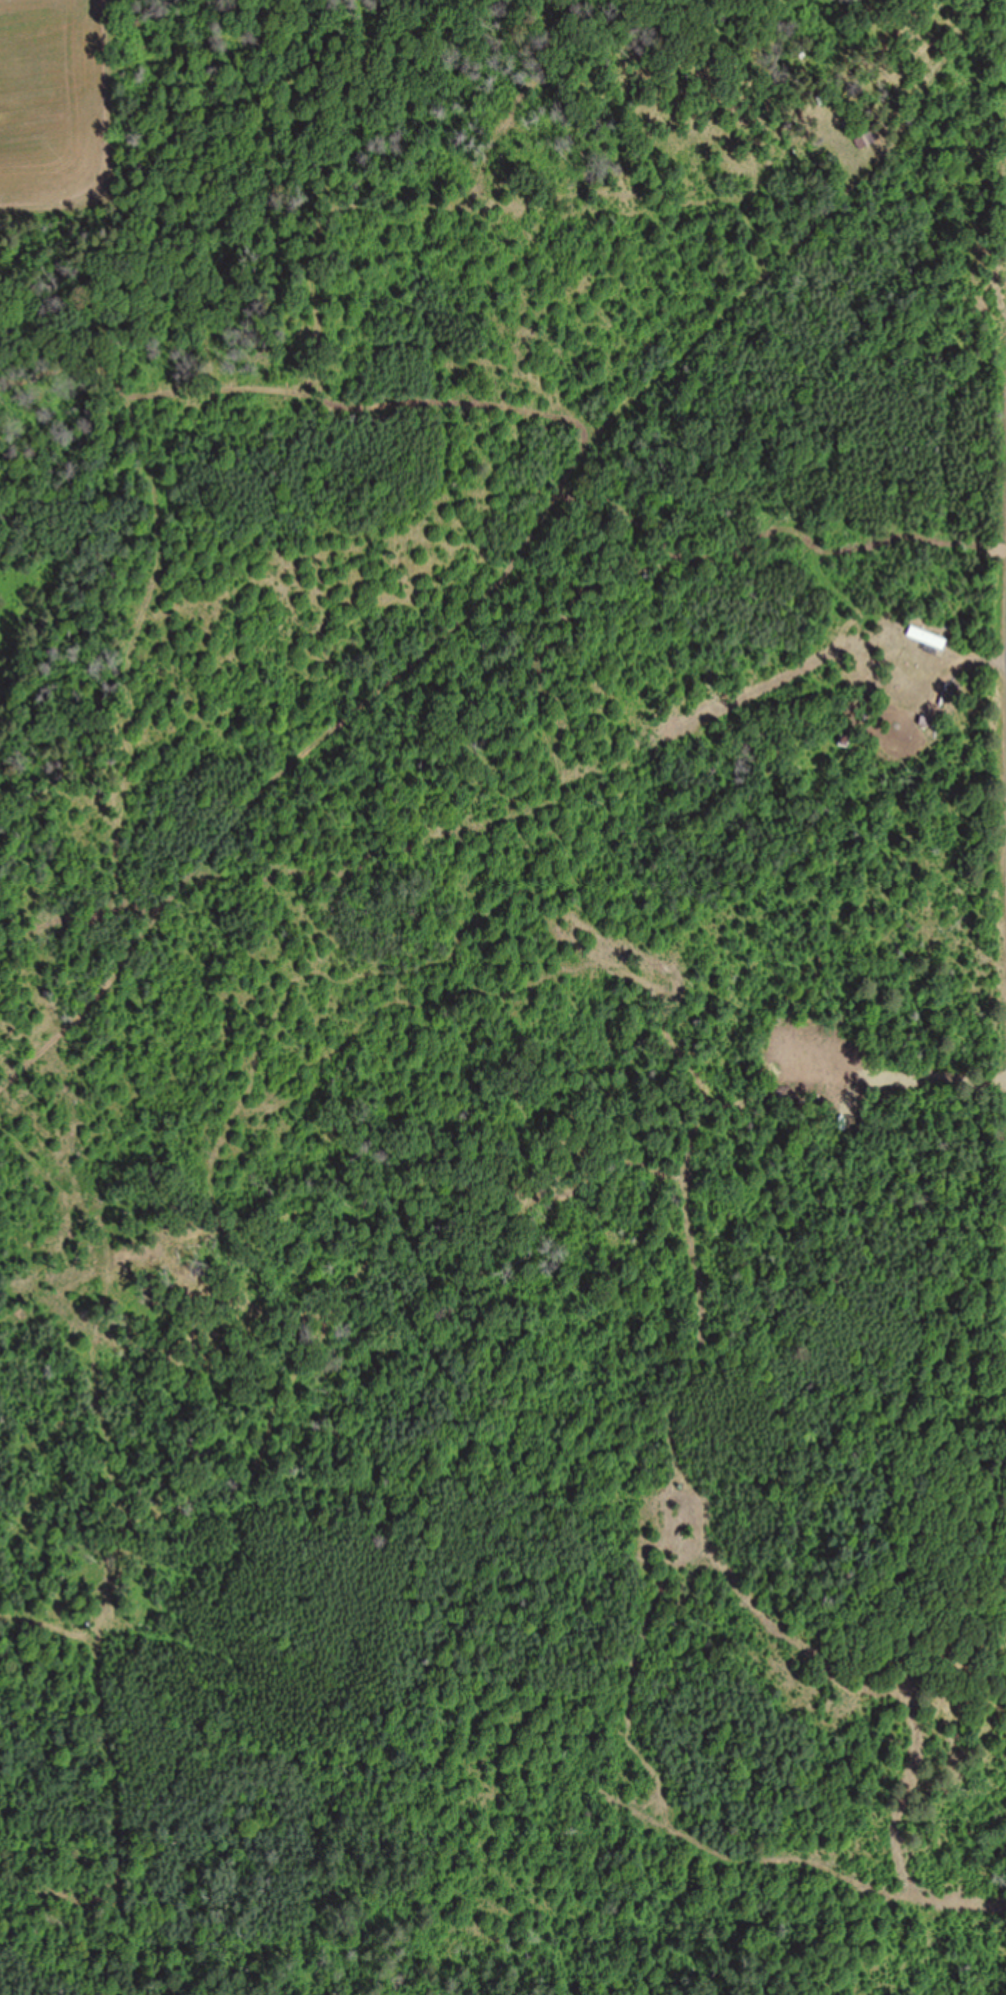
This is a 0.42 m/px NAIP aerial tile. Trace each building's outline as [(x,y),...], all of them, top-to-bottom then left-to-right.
[(949,639),(911,626),(908,638),(945,651),(949,639)]
